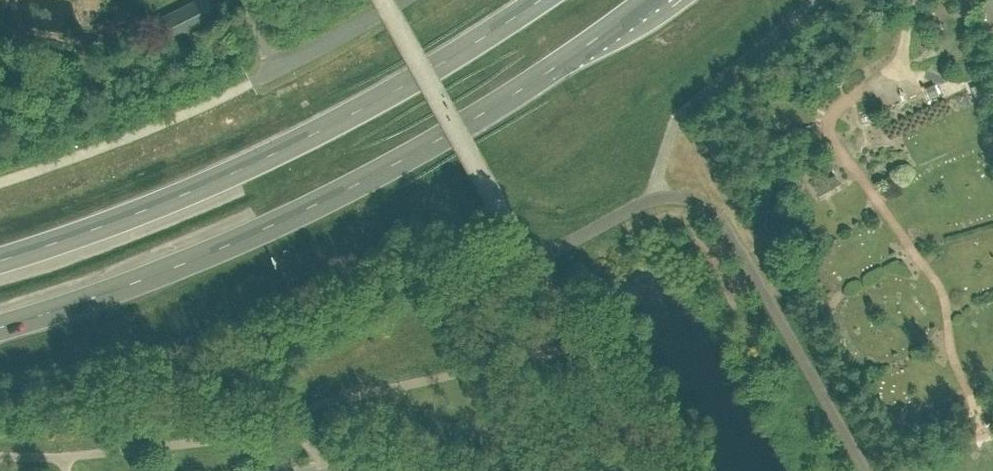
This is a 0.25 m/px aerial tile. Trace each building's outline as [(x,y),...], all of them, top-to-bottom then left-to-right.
[(156,20),(169,45),(205,27),(192,2),(156,20)] [(840,185),(834,176),(813,188),(819,198),(840,185)]
